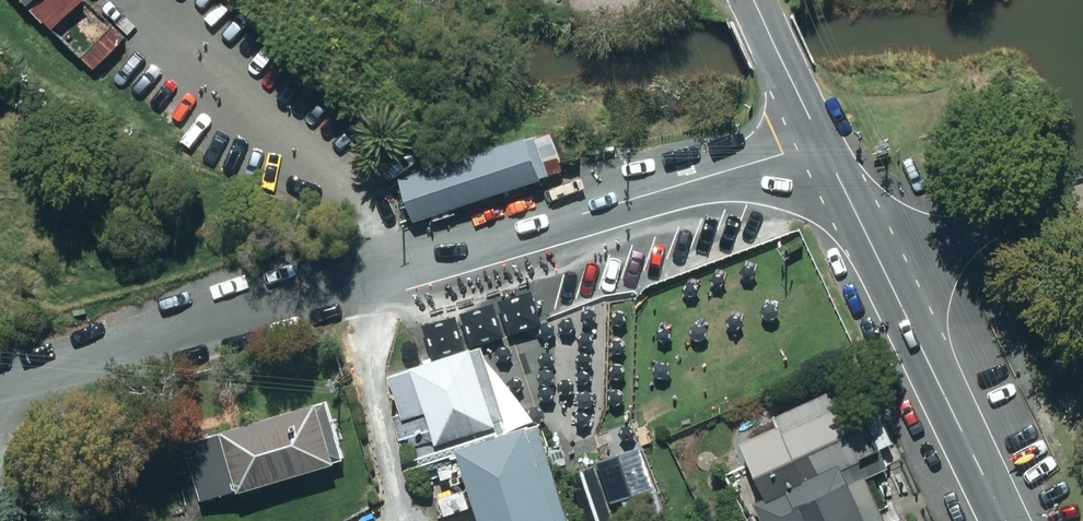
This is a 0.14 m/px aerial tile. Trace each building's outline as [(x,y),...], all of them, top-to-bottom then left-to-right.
[(38,12),(92,65),(123,34),(89,0),(50,0),(38,12)] [(526,132),(398,175),(413,219),(541,176),(526,132)] [(401,412),(390,416),(401,449),(434,438),(435,442),(498,421),(497,417),(503,415),(480,345),(389,375),(401,412)] [(881,464),(872,445),(859,417),(842,379),(768,413),(772,423),(735,439),(744,461),(722,471),(745,520),(863,520),(845,481),(881,464)] [(201,499),(344,456),(326,399),(183,442),(201,499)] [(875,410),(859,417),(872,445),(888,438),(875,410)] [(457,443),(484,520),(572,520),(537,416),(457,443)] [(651,491),(636,450),(616,457),(631,499),(651,491)] [(595,465),(572,473),(588,520),(614,520),(595,465)]
